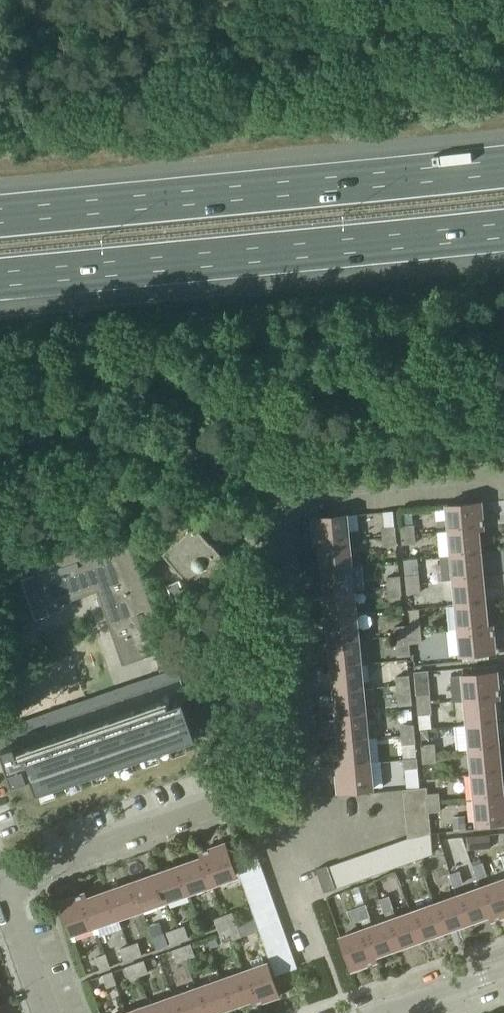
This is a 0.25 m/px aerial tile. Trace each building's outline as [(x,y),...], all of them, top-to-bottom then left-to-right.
[(450,531),(483,528),(480,503),(447,506),(450,531)] [(346,515),(313,518),(315,544),(348,541),(358,540),(357,531),(347,531),(346,515)] [(210,543),(198,530),(199,529),(194,523),(189,528),(190,529),(163,553),(203,599),(235,572),(219,554),(220,553),(211,542),(210,543)] [(382,527),(382,538),(396,536),(395,526),(382,527)] [(402,536),(414,535),(414,526),(401,527),(402,536)] [(166,650),(124,527),(30,560),(35,574),(20,580),(35,621),(50,616),(47,609),(97,592),(122,665),(166,650)] [(452,556),(479,554),(477,529),(483,529),(483,528),(450,531),(452,556)] [(414,535),(402,536),(402,545),(415,544),(414,535)] [(397,546),(396,536),(382,538),(383,547),(397,546)] [(323,568),(350,565),(348,541),(315,544),(315,545),(321,544),(323,568)] [(479,554),(452,556),(454,581),(482,578),(479,554)] [(404,561),(405,576),(419,575),(419,574),(420,574),(418,560),(418,559),(403,560),(404,561)] [(350,565),(323,568),(326,593),(353,590),(350,565)] [(419,575),(405,576),(406,585),(420,584),(419,575)] [(386,577),(387,587),(401,586),(400,576),(386,577)] [(457,606),(484,603),(482,578),(454,581),(457,606)] [(420,593),(420,584),(406,585),(407,594),(420,593)] [(402,595),(401,586),(387,587),(388,597),(402,595)] [(328,617),(355,615),(353,590),(326,593),(328,617)] [(484,603),(457,606),(459,630),(492,627),(492,626),(486,627),(484,603)] [(355,615),(328,617),(330,642),(357,640),(355,615)] [(408,635),(421,634),(420,625),(407,626),(408,635)] [(396,636),(408,635),(407,626),(395,628),(396,636)] [(492,627),(459,630),(462,655),(494,652),(492,627)] [(421,634),(408,635),(409,644),(421,643),(421,634)] [(408,635),(396,636),(396,646),(409,644),(408,635)] [(333,667),(360,664),(357,640),(330,642),(333,667)] [(396,646),(397,657),(410,656),(409,644),(396,646)] [(155,659),(160,672),(172,667),(168,655),(155,659)] [(360,664),(333,667),(335,692),(362,689),(360,664)] [(176,667),(169,670),(173,681),(174,681),(180,679),(176,667)] [(169,670),(162,672),(166,684),(173,681),(169,670)] [(466,701),(499,698),(496,671),(463,674),(466,701)] [(162,672),(155,675),(159,686),(166,684),(162,672)] [(155,675),(147,677),(151,688),(159,686),(155,675)] [(396,677),(396,686),(411,685),(410,676),(396,677)] [(147,677),(140,680),(144,691),(151,688),(147,677)] [(140,680),(133,682),(137,693),(144,691),(140,680)] [(133,682),(126,684),(130,696),(137,693),(133,682)] [(126,684),(119,687),(123,698),(130,696),(126,684)] [(398,707),(412,705),(411,685),(396,686),(398,707)] [(119,687),(112,689),(116,701),(123,698),(119,687)] [(112,689),(104,692),(108,703),(116,701),(112,689)] [(336,704),(337,716),(365,714),(362,689),(335,692),(336,704)] [(104,692),(97,694),(101,706),(108,703),(104,692)] [(97,694),(90,697),(94,708),(101,706),(97,694)] [(417,696),(417,705),(431,704),(430,694),(417,696)] [(90,697),(83,699),(87,711),(94,708),(90,697)] [(468,726),(496,724),(493,699),(499,699),(499,698),(466,701),(468,726)] [(0,728),(0,751),(11,783),(30,777),(35,792),(194,737),(181,699),(17,756),(10,737),(10,736),(7,737),(3,727),(0,728)] [(83,699),(76,702),(80,713),(87,711),(83,699)] [(76,702),(69,704),(72,716),(80,713),(76,702)] [(69,704),(61,707),(65,718),(72,716),(69,704)] [(431,704),(417,705),(420,729),(432,728),(430,714),(432,714),(431,704)] [(61,707),(54,709),(58,721),(65,718),(61,707)] [(54,709),(47,712),(51,723),(58,721),(54,709)] [(47,712),(40,714),(44,726),(51,723),(47,712)] [(40,714),(33,717),(37,728),(44,726),(40,714)] [(339,739),(340,741),(367,739),(365,714),(337,716),(339,739)] [(33,717),(25,719),(29,731),(37,728),(33,717)] [(25,719),(18,722),(22,733),(29,731),(25,719)] [(18,722),(11,724),(15,736),(22,733),(18,722)] [(11,724),(3,727),(7,737),(10,736),(10,737),(15,736),(11,724)] [(496,724),(468,726),(470,751),(498,748),(496,724)] [(400,726),(401,736),(415,734),(414,725),(400,726)] [(429,741),(428,729),(420,729),(421,741),(429,741)] [(416,744),(415,734),(401,736),(402,745),(416,744)] [(337,767),(369,764),(367,739),(340,741),(342,765),(336,765),(337,767)] [(422,755),(435,754),(434,745),(422,746),(422,755)] [(473,775),(500,773),(498,748),(470,751),(473,775)] [(435,754),(422,755),(423,764),(436,763),(435,754)] [(403,759),(404,770),(418,768),(417,758),(405,759),(403,759)] [(369,764),(337,767),(339,792),(372,789),(369,764)] [(473,775),(475,800),(503,797),(503,796),(500,773),(473,775)] [(405,803),(427,801),(426,795),(426,789),(403,790),(404,791),(405,803)] [(427,804),(440,803),(439,794),(426,795),(427,801),(427,804)] [(475,800),(477,825),(503,822),(503,797),(475,800)] [(428,813),(427,804),(427,801),(405,803),(406,815),(428,813)] [(428,813),(441,812),(440,803),(427,804),(428,813)] [(407,827),(429,825),(428,813),(406,815),(407,827)] [(466,830),(465,817),(453,818),(454,830),(466,830)] [(430,837),(429,825),(407,827),(408,839),(415,838),(430,837)] [(467,837),(468,850),(491,848),(489,835),(467,837)] [(415,838),(422,857),(432,854),(430,837),(415,838)] [(403,840),(411,861),(422,857),(415,838),(408,839),(403,840)] [(388,846),(396,867),(411,861),(403,840),(389,846),(388,846)] [(201,852),(212,883),(236,875),(225,844),(201,852)] [(383,871),(396,867),(388,846),(373,851),(381,872),(383,871)] [(358,856),(366,877),(381,872),(373,851),(360,856),(358,856)] [(179,866),(189,892),(212,883),(201,852),(200,852),(202,857),(179,866)] [(239,872),(260,865),(256,854),(235,861),(239,872)] [(359,880),(366,877),(358,856),(343,862),(350,882),(359,880)] [(347,884),(350,882),(343,862),(328,867),(335,888),(347,884)] [(478,879),(486,876),(482,864),(474,867),(478,879)] [(243,884),(264,876),(260,865),(239,872),(243,884)] [(327,865),(316,869),(324,892),(335,888),(328,867),(327,865)] [(165,900),(189,892),(179,866),(156,874),(165,900)] [(454,887),(463,884),(459,872),(450,875),(454,887)] [(132,882),(142,909),(165,900),(156,874),(132,882)] [(264,876),(243,884),(247,895),(268,888),(264,876)] [(482,893),(483,893),(483,896),(485,899),(486,903),(487,907),(488,911),(490,914),(492,920),(503,915),(503,880),(481,888),(482,893)] [(118,917),(142,909),(132,882),(108,891),(118,917)] [(251,907),(272,899),(268,888),(247,895),(251,907)] [(481,888),(457,896),(467,923),(489,915),(490,914),(488,911),(487,907),(486,903),(485,899),(483,896),(483,893),(482,893),(481,888)] [(83,894),(95,926),(118,917),(108,891),(86,899),(84,894),(83,894)] [(71,934),(95,926),(83,894),(60,902),(71,934)] [(434,904),(443,931),(467,923),(457,896),(434,904)] [(384,912),(393,909),(389,897),(380,900),(384,912)] [(272,899),(251,907),(255,918),(276,911),(272,899)] [(411,913),(420,939),(443,931),(434,904),(411,913)] [(357,908),(361,920),(369,917),(365,905),(357,908)] [(360,920),(361,920),(357,908),(348,911),(353,923),(360,920)] [(420,939),(411,913),(396,918),(393,909),(384,912),(387,921),(396,947),(420,939)] [(259,929),(280,922),(276,911),(255,918),(259,929)] [(223,916),(227,928),(236,925),(231,913),(223,916)] [(219,931),(227,928),(223,916),(215,919),(219,931)] [(387,921),(373,926),(369,917),(361,920),(360,920),(363,929),(364,929),(375,961),(376,961),(374,955),(396,947),(387,921)] [(280,922),(259,929),(263,941),(284,933),(280,922)] [(227,928),(232,940),(240,937),(236,925),(227,928)] [(176,929),(180,942),(189,938),(185,926),(176,929)] [(224,943),(232,940),(227,928),(219,931),(224,943)] [(171,945),(180,942),(176,929),(167,932),(171,945)] [(351,969),(375,961),(364,929),(363,929),(340,938),(351,969)] [(267,952),(288,945),(284,933),(263,941),(267,952)] [(152,937),(156,950),(167,946),(163,934),(152,937)] [(128,946),(132,958),(141,955),(137,943),(128,946)] [(182,948),(186,960),(195,957),(190,945),(182,948)] [(288,945),(267,952),(271,964),(292,956),(288,945)] [(124,961),(132,958),(128,946),(119,949),(124,961)] [(177,963),(186,960),(182,948),(173,951),(177,963)] [(96,957),(100,970),(110,966),(106,954),(96,957)] [(292,956),(271,964),(275,975),(296,967),(292,956)] [(135,964),(139,977),(148,974),(144,961),(135,964)] [(130,980),(139,977),(135,964),(126,968),(130,980)] [(243,972),(254,1003),(278,995),(267,964),(243,972)] [(219,981),(228,1007),(252,998),(253,1003),(254,1003),(243,972),(219,981)] [(107,988),(116,985),(112,973),(103,976),(107,988)] [(228,1007),(219,981),(196,989),(204,1012),(211,1012),(228,1007)] [(178,1012),(204,1012),(196,989),(172,997),(178,1012)] [(172,997),(149,1006),(151,1012),(178,1012),(172,997)]
